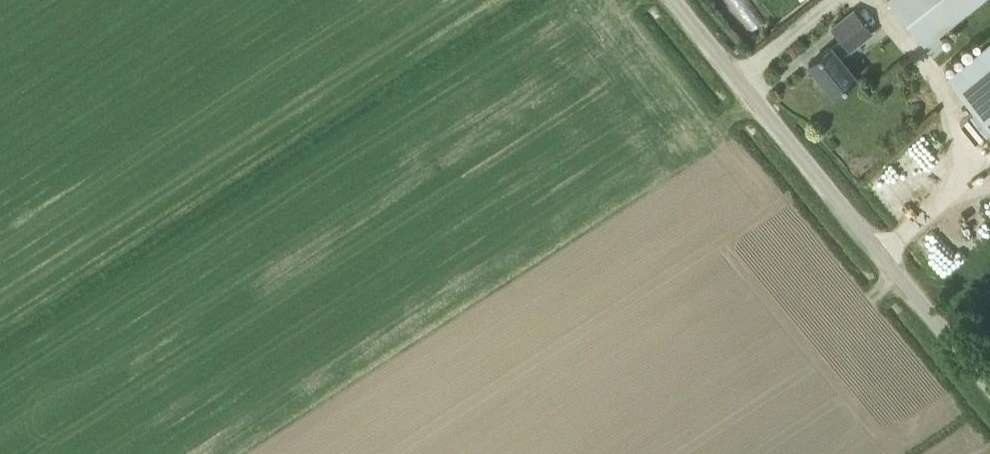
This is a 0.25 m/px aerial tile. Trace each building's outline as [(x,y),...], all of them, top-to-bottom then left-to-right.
[(887,0),(924,46),(982,0),(888,0),(887,0)] [(808,63),(834,95),(856,77),(840,57),(849,49),(849,50),(871,32),(854,10),(832,28),(840,38),(831,46),(830,45),(808,63)] [(949,77),(989,128),(989,44),(949,77)]
